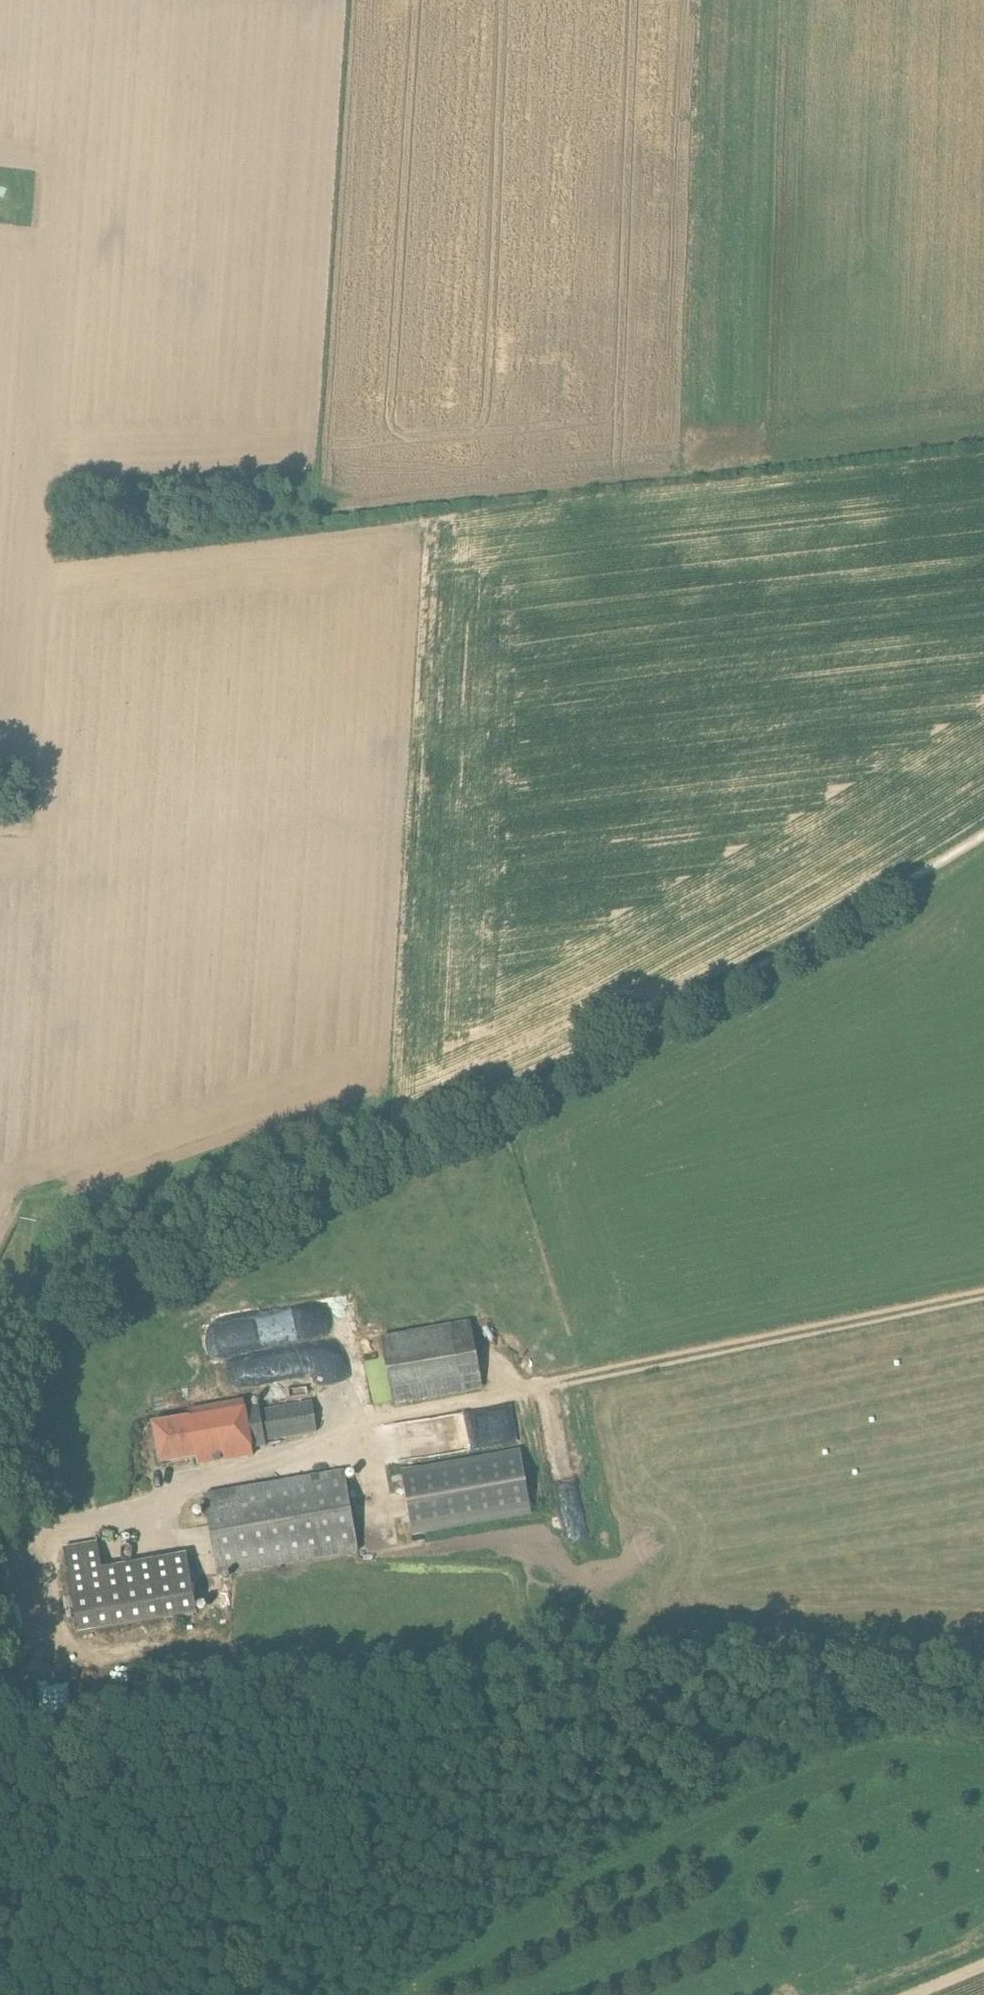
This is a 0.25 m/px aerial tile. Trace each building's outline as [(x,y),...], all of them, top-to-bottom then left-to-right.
[(267,1328),(300,1321),(298,1311),(265,1318),(267,1328)] [(394,1405),(482,1390),(471,1321),(382,1338),(394,1405)] [(244,1402),(184,1413),(186,1419),(154,1425),(160,1465),(197,1458),(199,1465),(254,1456),(253,1448),(266,1446),(265,1440),(318,1431),(313,1403),(260,1413),(259,1407),(245,1409),(244,1402)] [(506,1435),(519,1433),(513,1403),(500,1406),(506,1435)] [(531,1515),(520,1453),(402,1473),(413,1536),(531,1515)] [(345,1472),(204,1497),(218,1576),(359,1552),(345,1472)] [(103,1570),(98,1543),(64,1549),(68,1576),(103,1570)] [(187,1555),(153,1561),(163,1620),(198,1614),(187,1555)]
